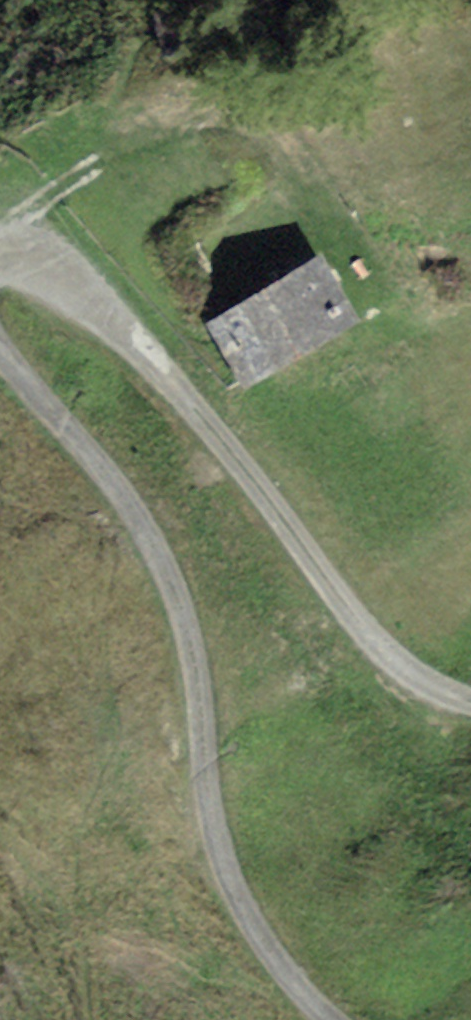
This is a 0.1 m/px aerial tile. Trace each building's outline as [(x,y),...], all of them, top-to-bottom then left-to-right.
[(323,261),(212,324),(247,385),(358,322),(323,261)]
